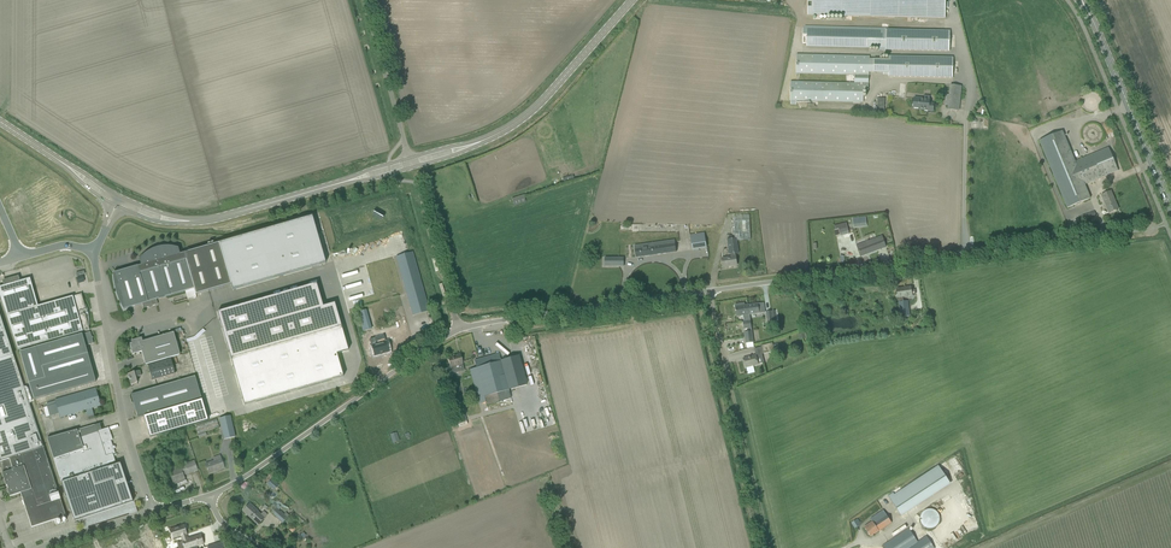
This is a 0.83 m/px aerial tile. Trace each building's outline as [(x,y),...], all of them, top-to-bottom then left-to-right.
[(808,15),(945,19),(946,0),(808,0),(808,15)] [(803,29),(803,35),(807,35),(807,47),(878,48),(878,51),(886,51),(949,52),(950,32),(950,31),(886,30),(886,28),(805,26),(803,29)] [(790,101),(863,103),(864,90),(868,91),(870,56),(797,55),(796,74),(855,75),(855,83),(791,82),(790,101)] [(888,77),(953,78),(953,58),(889,56),(889,59),(888,73),(888,77)] [(889,59),(873,59),(873,73),(888,73),(889,59)] [(948,110),(959,111),(961,86),(950,85),(949,95),(946,95),(945,106),(948,106),(948,110)] [(920,110),(933,111),(934,104),(929,104),(929,99),(929,97),(924,96),(924,99),(914,98),(913,108),(920,108),(920,110)] [(877,99),(877,113),(884,114),(885,99),(877,99)] [(1039,141),(1067,208),(1090,199),(1084,185),(1118,171),(1109,148),(1075,162),(1062,131),(1039,141)] [(1068,136),(1072,144),(1077,142),(1074,134),(1068,136)] [(722,259),(723,267),(737,265),(735,253),(739,252),(740,259),(806,255),(800,164),(731,168),(735,238),(728,240),(730,253),(731,253),(731,257),(722,259)] [(1101,195),(1109,213),(1118,209),(1111,191),(1101,195)] [(512,198),(515,206),(527,202),(524,195),(512,198)] [(142,265),(114,274),(124,309),(142,304),(144,309),(149,308),(149,307),(152,306),(153,306),(158,305),(156,300),(194,289),(196,294),(231,284),(233,290),(325,263),(312,216),(179,255),(178,249),(172,247),(166,247),(160,248),(154,250),(149,252),(145,255),(142,258),(140,260),(142,265)] [(853,218),(854,228),(867,226),(865,217),(853,218)] [(847,227),(838,229),(840,237),(849,234),(848,230),(847,227)] [(690,235),(692,250),(707,248),(705,233),(690,235)] [(387,245),(396,238),(395,236),(386,243),(387,245)] [(865,243),(856,246),(857,249),(858,251),(860,257),(886,247),(884,242),(882,238),(882,237),(871,241),(865,243)] [(635,246),(636,258),(676,252),(675,240),(635,246)] [(413,252),(396,257),(413,316),(430,311),(413,252)] [(605,258),(605,266),(624,266),(624,258),(605,258)] [(18,350),(90,330),(85,314),(87,314),(86,310),(82,294),(38,306),(30,279),(0,287),(0,297),(3,309),(4,308),(18,350)] [(316,284),(217,312),(244,406),(343,377),(337,354),(348,351),(335,303),(323,307),(316,284)] [(899,303),(901,317),(910,316),(908,301),(904,302),(903,297),(906,297),(912,296),(912,295),(916,295),(915,290),(911,291),(911,287),(897,289),(898,298),(899,303)] [(745,303),(735,305),(737,317),(744,316),(745,316),(749,315),(750,315),(749,305),(748,305),(745,306),(745,303)] [(764,303),(749,305),(750,315),(765,313),(764,309),(764,303)] [(358,312),(363,331),(372,329),(367,309),(358,312)] [(32,528),(66,516),(0,316),(0,464),(1,468),(2,467),(4,473),(3,473),(11,496),(20,493),(32,528)] [(20,352),(33,400),(96,382),(91,365),(85,346),(93,344),(90,332),(20,352)] [(142,352),(145,365),(180,355),(174,332),(143,341),(142,338),(131,341),(132,343),(130,344),(130,345),(130,346),(130,345),(131,348),(132,352),(133,355),(142,352)] [(744,333),(746,344),(754,343),(752,332),(744,333)] [(375,338),(370,339),(374,356),(380,354),(380,355),(381,355),(380,354),(383,353),(383,354),(383,353),(389,352),(386,342),(377,344),(375,338)] [(761,346),(763,354),(778,351),(777,345),(772,346),(772,343),(761,346)] [(463,364),(460,354),(448,358),(450,366),(448,367),(449,372),(456,370),(456,372),(461,371),(459,365),(463,364)] [(478,372),(471,374),(473,380),(476,392),(482,390),(486,402),(487,405),(496,402),(511,398),(509,390),(501,361),(501,359),(499,354),(474,360),(478,372)] [(743,358),(745,367),(758,364),(764,363),(762,354),(743,358)] [(519,356),(501,361),(509,390),(527,385),(519,356)] [(148,366),(152,381),(175,374),(171,359),(148,366)] [(128,374),(131,385),(137,383),(136,378),(141,376),(140,371),(134,372),(128,374)] [(137,393),(131,395),(137,415),(140,414),(141,417),(144,416),(150,438),(208,421),(202,400),(195,376),(137,393)] [(96,388),(55,400),(60,418),(101,406),(96,388)] [(455,411),(459,423),(467,421),(463,409),(455,411)] [(219,418),(224,439),(236,437),(231,416),(219,418)] [(199,438),(204,436),(207,435),(205,431),(219,427),(216,420),(196,427),(199,438)] [(95,425),(47,439),(53,459),(61,483),(74,521),(133,502),(121,465),(95,473),(95,472),(109,467),(117,464),(116,462),(112,463),(109,455),(113,454),(115,453),(111,441),(113,440),(109,428),(103,430),(97,431),(95,425)] [(390,434),(393,443),(399,441),(397,432),(390,434)] [(214,462),(206,464),(207,468),(209,474),(224,468),(222,463),(221,459),(214,462)] [(168,470),(174,485),(185,481),(183,476),(198,471),(194,461),(168,470)] [(888,496),(899,513),(948,481),(938,466),(894,495),(893,493),(888,496)] [(268,484),(274,490),(279,485),(272,479),(268,484)] [(242,511),(258,526),(264,519),(258,513),(259,512),(250,503),(242,511)] [(270,512),(282,524),(290,515),(286,512),(284,515),(275,507),(270,512)] [(927,529),(930,529),(933,528),(936,527),(938,525),(939,522),(940,519),(940,516),(938,514),(936,511),(933,509),(931,509),(927,510),(924,512),(921,515),(921,517),(921,521),(922,525),(925,527),(927,529)] [(864,527),(870,537),(892,523),(884,511),(877,515),(876,515),(876,516),(871,519),(872,522),(864,527)] [(851,523),(855,529),(860,526),(856,519),(851,523)] [(294,524),(289,530),(293,533),(298,527),(294,524)] [(184,547),(190,547),(203,544),(201,535),(187,539),(183,526),(170,530),(173,539),(181,536),(182,541),(182,542),(184,547)] [(883,547),(935,547),(927,536),(917,542),(909,529),(882,547),(883,547)] [(945,547),(962,539),(958,532),(941,540),(945,547)]
